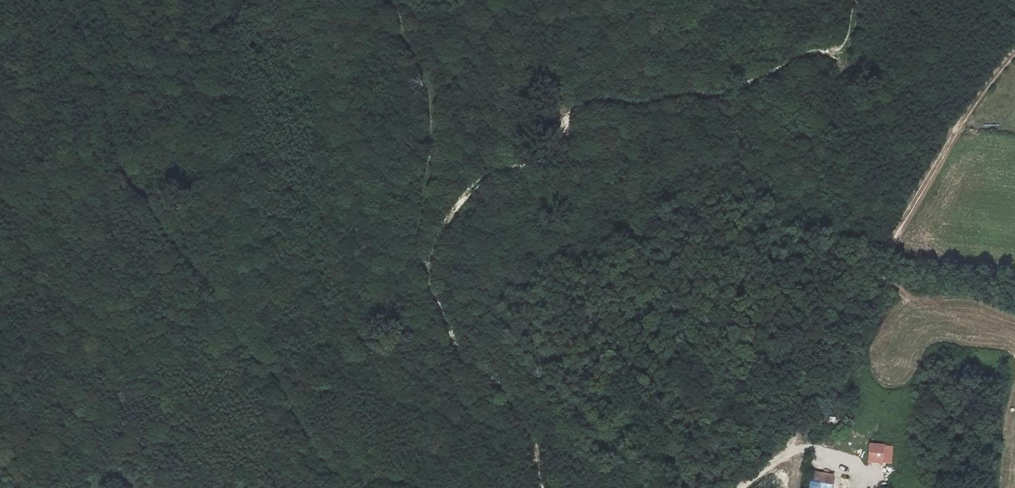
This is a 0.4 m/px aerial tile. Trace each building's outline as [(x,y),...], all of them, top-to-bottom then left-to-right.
[(870,445),(869,462),(891,464),(893,447),(870,445)] [(813,472),(810,487),(831,487),(834,475),(813,472)]
